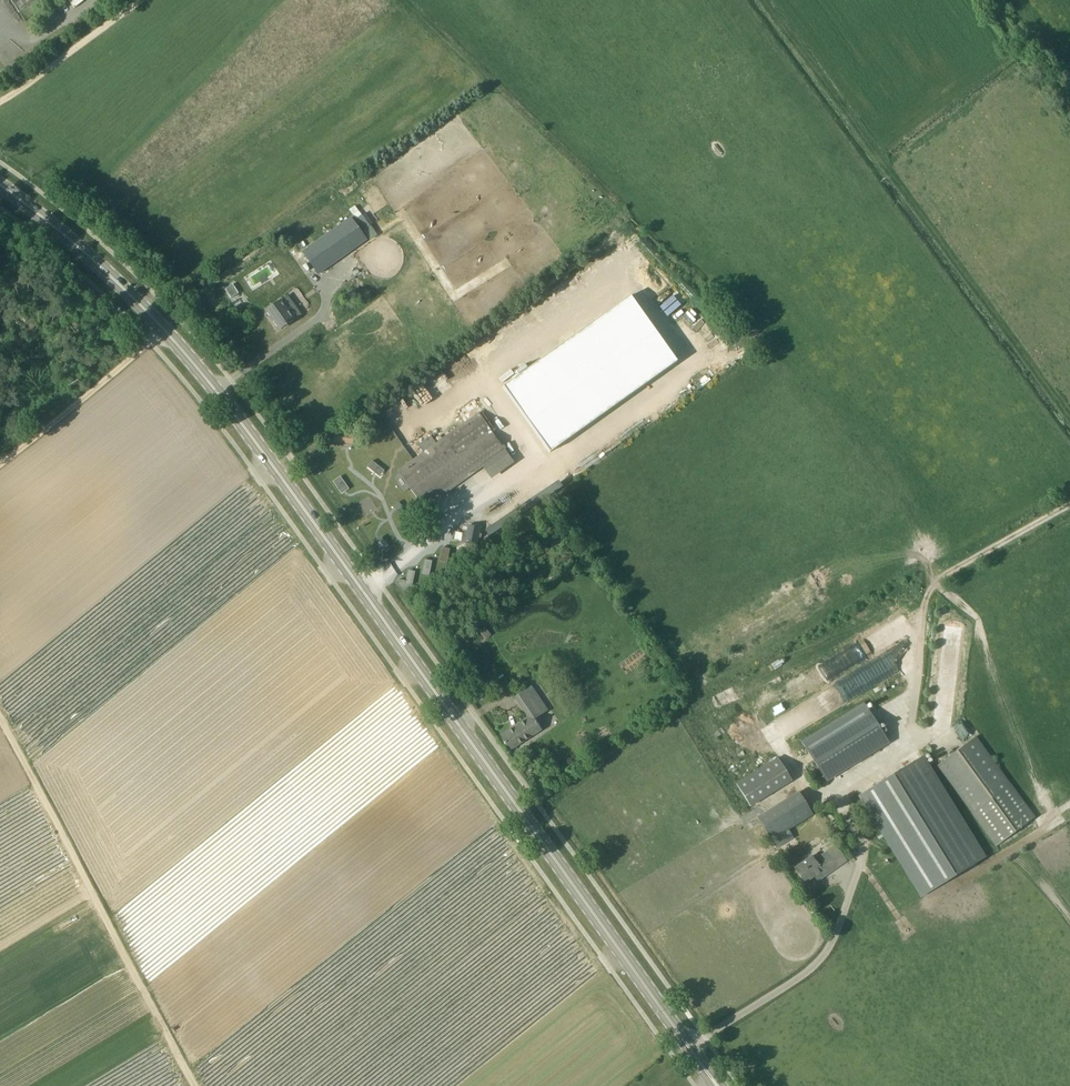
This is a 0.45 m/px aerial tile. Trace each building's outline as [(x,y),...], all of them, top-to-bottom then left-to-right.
[(310,247),(303,252),(318,274),(366,240),(350,218),(309,247),(310,247)] [(232,283),(224,289),(230,297),(238,292),(232,283)] [(288,296),(266,311),(279,329),(300,314),(288,296)] [(551,298),(545,300),(552,315),(558,312),(551,298)] [(628,299),(500,389),(546,455),(674,365),(628,299)] [(493,433),(511,420),(497,400),(436,444),(422,453),(398,471),(424,508),(483,467),(491,478),(513,462),(493,433)] [(339,432),(337,441),(353,444),(355,435),(339,432)] [(422,453),(436,444),(430,436),(417,446),(422,453)] [(379,477),(385,470),(372,460),(367,467),(379,477)] [(341,476),(333,481),(341,494),(349,489),(341,476)] [(540,505),(563,492),(558,484),(535,497),(540,505)] [(367,499),(362,501),(367,515),(373,512),(367,499)] [(492,534),(513,524),(510,518),(489,528),(492,534)] [(481,528),(467,526),(464,543),(477,546),(481,528)] [(374,542),(382,552),(389,546),(382,536),(374,542)] [(425,559),(408,566),(411,573),(396,579),(401,594),(419,587),(416,578),(430,573),(425,559)] [(377,569),(384,583),(398,576),(390,562),(377,569)] [(855,587),(850,571),(838,574),(843,591),(855,587)] [(531,686),(514,697),(528,718),(500,737),(509,751),(541,729),(534,719),(547,711),(531,686)] [(888,742),(865,705),(802,743),(825,780),(888,742)] [(934,714),(933,729),(944,730),(946,715),(934,714)] [(976,737),(937,765),(996,846),(1034,818),(976,737)] [(792,757),(802,752),(796,742),(787,748),(792,757)] [(969,829),(968,828),(960,815),(924,756),(903,769),(900,770),(898,772),(888,778),(858,797),(872,820),(877,829),(882,837),(920,898),(986,857),(969,829)] [(777,758),(736,783),(750,807),(791,781),(777,758)] [(813,815),(798,791),(757,817),(771,841),(813,815)] [(833,847),(814,861),(811,856),(794,868),(805,883),(819,872),(823,877),(844,862),(833,847)]
